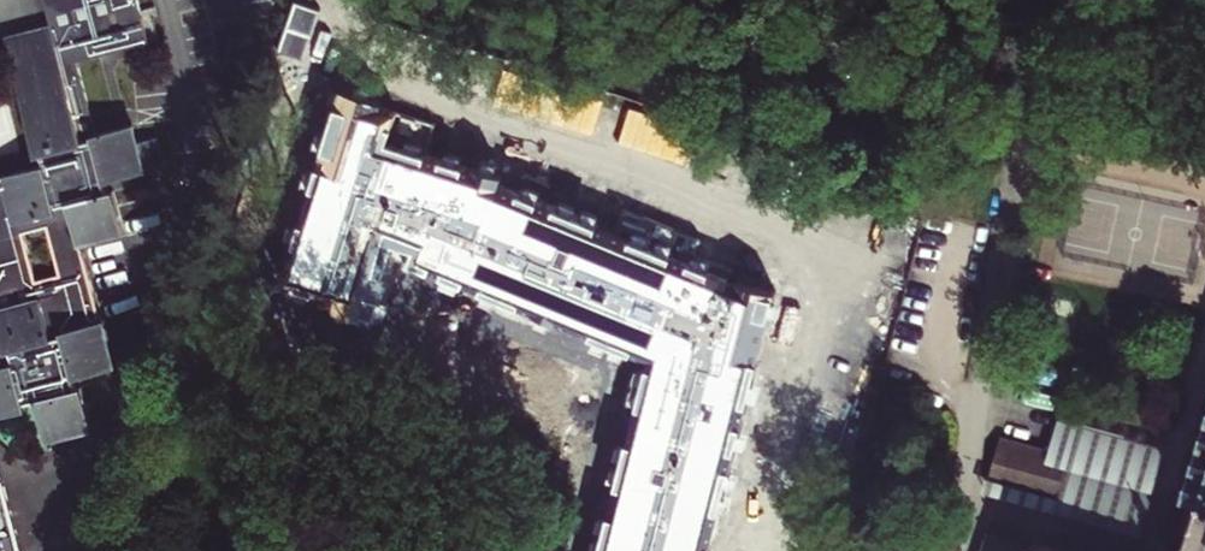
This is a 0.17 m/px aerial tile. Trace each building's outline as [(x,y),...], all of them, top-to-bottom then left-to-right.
[(50,22),(81,140),(93,136),(92,130),(95,130),(77,61),(149,42),(138,0),(45,0),(50,22)] [(25,405),(24,398),(35,395),(45,436),(92,423),(73,373),(113,363),(80,239),(124,226),(114,187),(106,189),(104,177),(164,160),(158,133),(136,138),(132,120),(95,130),(92,130),(93,136),(81,140),(50,22),(5,34),(36,151),(41,150),(43,160),(4,170),(6,180),(0,182),(0,412),(25,405)] [(711,538),(710,537),(713,524),(716,525),(724,504),(713,500),(730,447),(710,440),(721,403),(747,411),(742,428),(801,448),(819,389),(771,374),(780,346),(795,352),(804,327),(799,326),(804,309),(808,310),(816,287),(781,276),(806,192),(758,177),(753,198),(761,201),(760,205),(751,203),(741,235),(710,225),(702,251),(718,256),(711,276),(655,257),(660,239),(647,234),(659,195),(664,196),(668,183),(663,181),(671,155),(657,151),(653,163),(552,133),(561,103),(501,85),(489,124),(440,108),(447,87),(379,65),(371,87),(380,90),(375,104),(367,102),(356,134),(474,171),(468,188),(514,202),(518,194),(539,200),(555,149),(648,177),(638,212),(633,211),(628,229),(585,215),(572,257),(560,254),(550,287),(593,301),(589,314),(633,328),(641,302),(728,331),(704,409),(685,404),(688,392),(662,383),(661,389),(654,387),(659,370),(635,362),(631,373),(620,370),(610,403),(621,406),(618,419),(624,421),(620,434),(614,432),(606,457),(623,463),(627,452),(648,459),(645,470),(662,475),(671,449),(664,447),(667,437),(660,434),(667,412),(700,423),(692,450),(711,456),(693,516),(683,513),(684,508),(655,499),(648,517),(659,521),(656,531),(662,533),(657,546),(652,545),(650,550),(706,550),(711,538)] [(544,313),(557,255),(522,247),(509,305),(544,313)] [(1062,414),(1051,451),(1068,456),(1057,495),(989,475),(986,485),(1140,531),(1166,444),(1062,414)] [(1183,492),(1191,495),(1198,497),(1181,550),(1204,550),(1204,423),(1183,492)] [(1051,451),(1000,437),(989,475),(1057,495),(1068,456),(1051,451)] [(0,472),(0,550),(21,550),(0,472)] [(728,505),(724,504),(716,525),(722,527),(728,505)] [(987,527),(979,550),(1031,550),(1034,542),(987,527)] [(1036,536),(1034,542),(1031,550),(1082,550),(1036,536)] [(711,538),(706,550),(735,550),(736,546),(711,538)]
